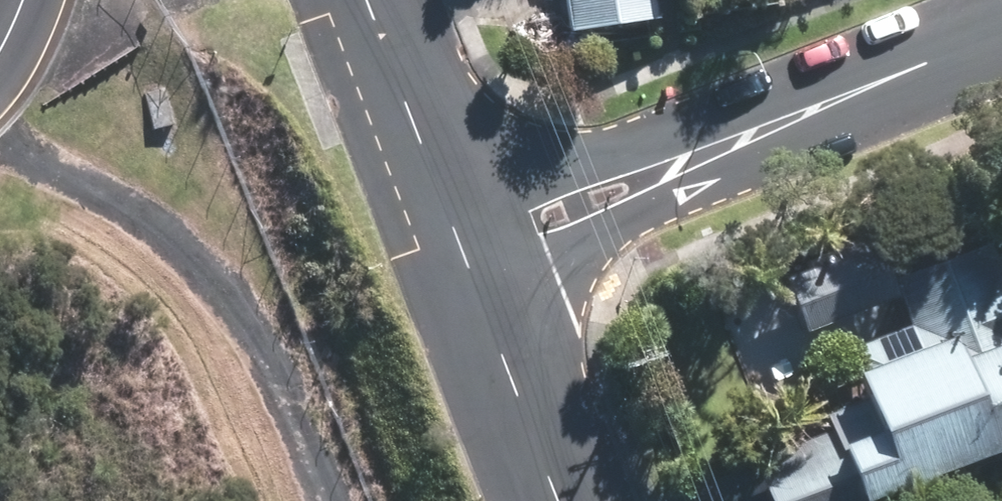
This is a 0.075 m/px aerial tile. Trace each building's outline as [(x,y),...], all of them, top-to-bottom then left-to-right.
[(567,26),(663,18),(660,0),(564,0),(567,26)] [(865,246),(790,273),(810,327),(885,300),(865,246)] [(856,491),(902,474),(904,481),(1001,444),(1001,378),(992,351),(1001,347),(1001,275),(988,280),(976,248),(901,277),(930,352),(864,376),(875,403),(823,423),(834,451),(768,476),(777,500),(860,500),(856,491)]
